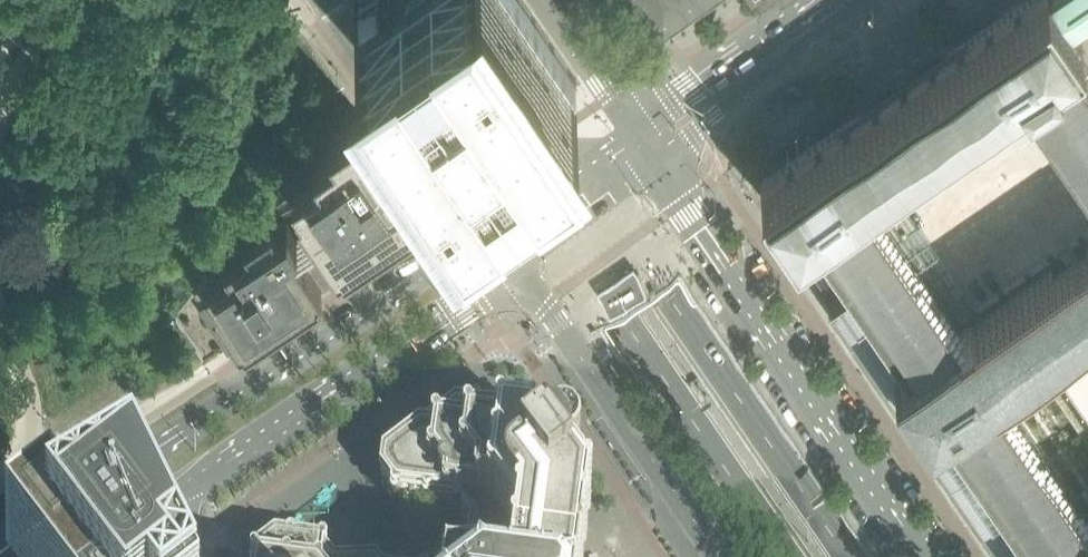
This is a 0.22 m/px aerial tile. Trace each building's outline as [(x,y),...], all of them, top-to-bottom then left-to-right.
[(523,0),(371,0),(365,4),(359,8),(354,10),(457,159),(460,156),(572,79),(576,78),(523,0)] [(659,23),(692,0),(643,0),(659,23)] [(865,113),(864,113),(861,115),(860,113),(859,114),(778,170),(760,183),(773,201),(775,204),(796,235),(810,226),(853,290),(831,305),(828,308),(999,556),(1087,556),(1087,520),(995,385),(1087,322),(1087,323),(1087,243),(1050,268),(1052,270),(960,333),(928,287),(929,286),(894,236),(893,236),(861,190),(895,167),(896,167),(897,167),(896,165),(982,106),(983,107),(984,107),(984,106),(1018,83),(1087,185),(1087,76),(1087,74),(1069,48),(1079,41),(1083,38),(1071,21),(1073,20),(1087,10),(1087,0),(1026,0),(947,53),(946,54),(947,54),(946,54),(948,56),(945,58),(945,59),(865,113)] [(204,362),(318,286),(426,213),(417,200),(418,200),(415,195),(418,193),(372,125),(369,127),(359,112),(359,113),(356,108),(339,126),(330,132),(331,134),(315,151),(314,152),(292,176),(228,248),(173,316),(204,362)] [(628,278),(591,304),(602,320),(639,295),(628,278)] [(585,531),(587,530),(588,528),(587,526),(585,525),(583,526),(572,512),(568,509),(567,508),(571,504),(575,500),(577,495),(577,489),(576,484),(573,479),(569,475),(564,473),(558,472),(552,473),(548,476),(545,479),(542,475),(542,472),(531,458),(532,456),(532,454),(530,453),(534,427),(535,427),(536,425),(536,423),(535,421),(533,422),(531,423),(531,424),(505,420),(504,418),(503,417),(501,418),(488,402),(473,414),(471,413),(469,413),(468,415),(454,413),(382,468),(380,484),(392,500),(391,502),(392,504),(394,505),(396,505),(397,503),(423,506),(424,508),(425,509),(427,509),(429,507),(455,511),(455,512),(457,514),(459,513),(471,529),(468,556),(581,556),(585,531)]
